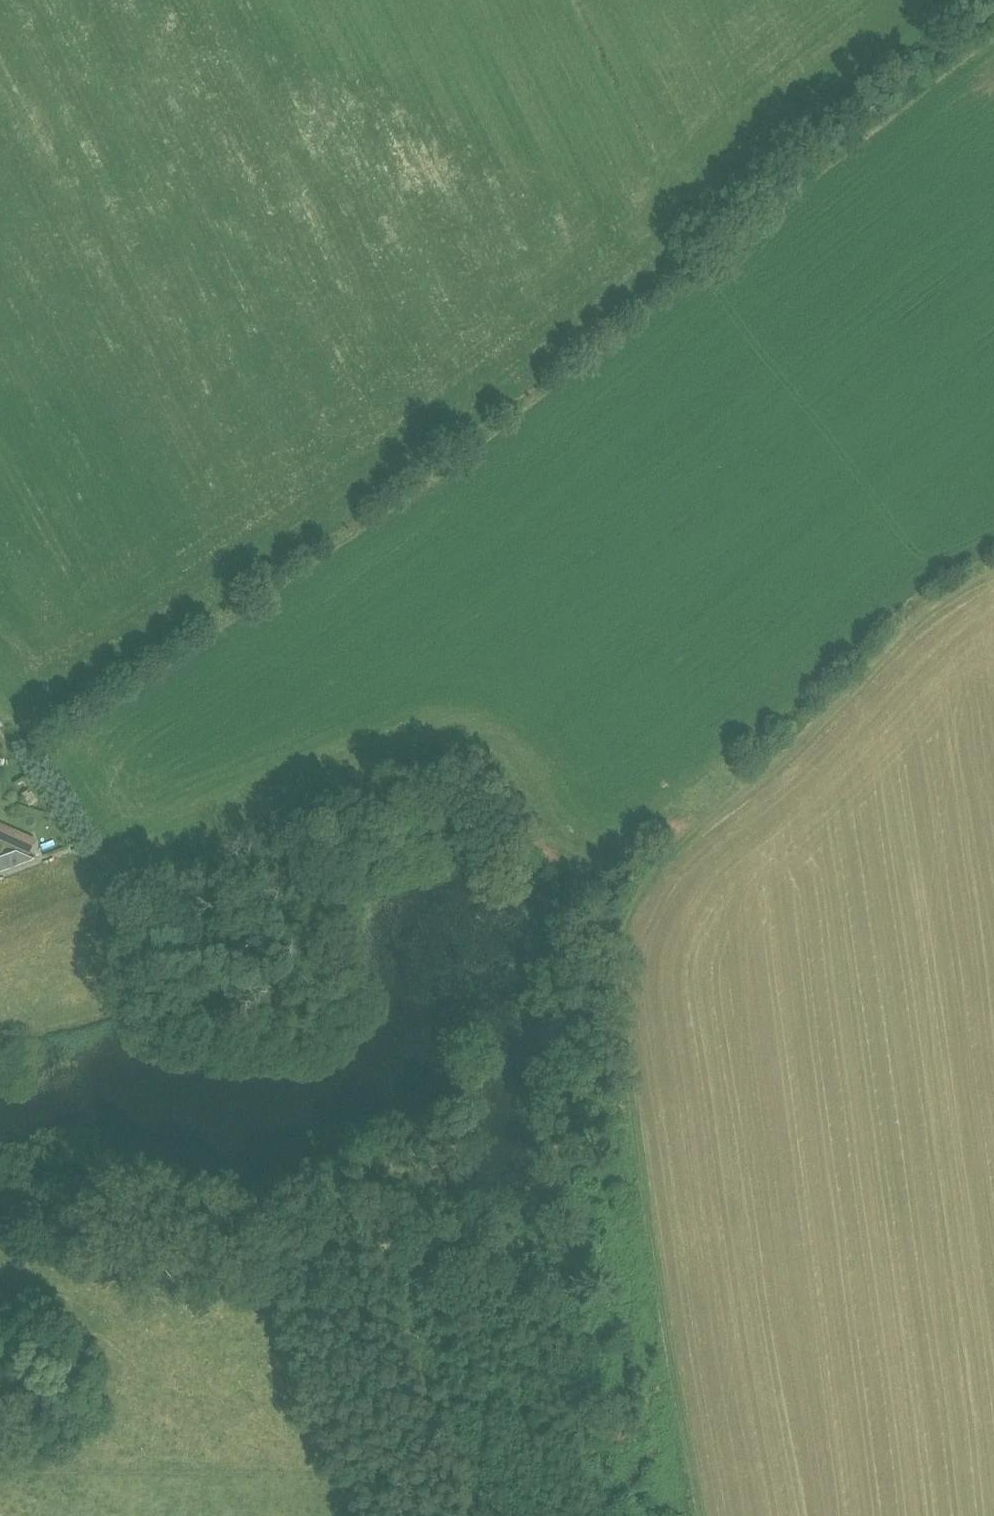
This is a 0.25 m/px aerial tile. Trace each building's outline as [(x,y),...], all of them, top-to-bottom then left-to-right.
[(11,847),(26,854),(29,845),(15,839),(11,847)] [(26,854),(11,847),(7,855),(22,861),(26,854)]
